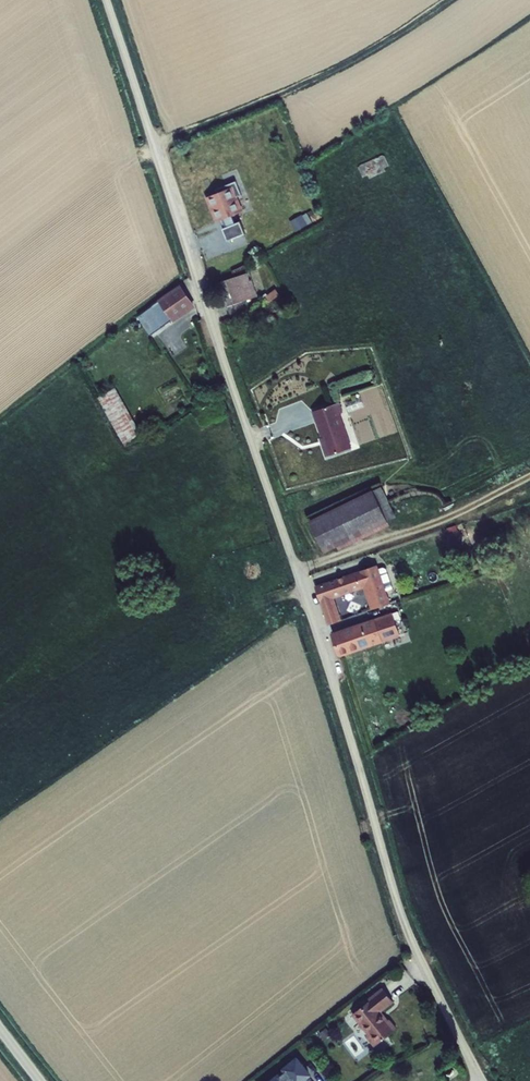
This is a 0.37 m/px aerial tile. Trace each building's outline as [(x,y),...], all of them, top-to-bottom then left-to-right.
[(360,164),(359,168),(363,178),(368,176),(369,179),(386,171),(384,168),(390,166),(385,156),(382,155),(360,164)] [(217,192),(206,197),(216,222),(222,220),(225,227),(223,228),(228,241),(246,234),(241,220),(240,221),(236,222),(233,215),(237,214),(244,211),(238,197),(242,195),(236,180),(216,189),(217,192)] [(307,213),(303,215),(308,225),(312,222),(307,213)] [(290,221),(296,232),(308,225),(303,215),(302,214),(290,221)] [(258,296),(250,272),(220,282),(231,315),(246,310),(243,302),(258,296)] [(180,284),(158,300),(159,301),(173,320),(174,322),(197,307),(180,284)] [(284,298),(276,289),(266,297),(274,306),(284,298)] [(173,320),(159,301),(138,317),(151,336),(173,320)] [(143,436),(116,388),(98,398),(125,446),(143,436)] [(361,398),(345,403),(348,413),(365,407),(361,398)] [(343,412),(340,402),(312,412),(321,438),(319,439),(326,457),(352,448),(340,413),(343,412)] [(396,435),(396,427),(375,428),(375,435),(396,435)] [(381,487),(373,491),(387,521),(396,518),(381,487)] [(339,550),(390,526),(387,521),(373,491),(372,489),(309,521),(324,553),(337,547),(339,550)] [(458,530),(449,534),(452,542),(461,538),(458,530)] [(371,610),(390,604),(386,591),(377,565),(314,586),(327,626),(342,621),(334,599),(363,589),(371,610)] [(379,569),(386,591),(393,589),(386,569),(383,567),(379,569)] [(339,658),(401,637),(393,613),(330,634),(339,658)] [(370,1002),(352,1015),(367,1036),(365,1037),(374,1048),(397,1030),(389,1020),(388,1021),(382,1012),(394,1004),(382,988),(368,1000),(370,1002)] [(331,1034),(326,1028),(319,1034),(324,1040),(331,1034)] [(292,1079),(294,1080),(303,1080),(313,1072),(298,1054),(282,1066),(285,1070),(282,1072),(280,1070),(266,1080),(289,1080),(292,1079)]
